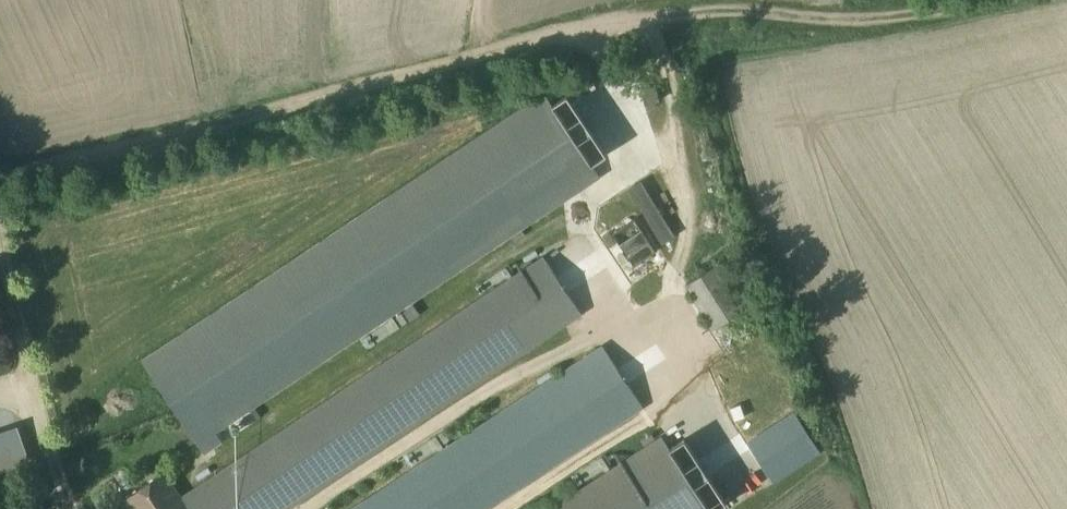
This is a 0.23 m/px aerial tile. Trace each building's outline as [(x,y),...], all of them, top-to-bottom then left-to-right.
[(551,103),(542,92),(141,359),(203,453),(205,452),(220,442),(215,433),(215,432),(598,177),(589,164),(605,154),(605,153),(565,95),(551,103)] [(646,178),(632,184),(655,243),(669,237),(646,178)] [(632,214),(610,229),(635,266),(657,252),(632,214)] [(177,489),(189,508),(288,508),(568,323),(580,312),(543,256),(177,489)] [(684,285),(712,330),(744,309),(716,265),(684,285)] [(352,508),(487,508),(643,408),(602,346),(352,508)] [(5,469),(29,461),(17,426),(0,431),(0,470),(5,469)] [(723,504),(682,440),(668,447),(660,435),(544,508),(714,508),(723,504)] [(177,489),(165,472),(123,498),(130,508),(189,508),(177,489)]
